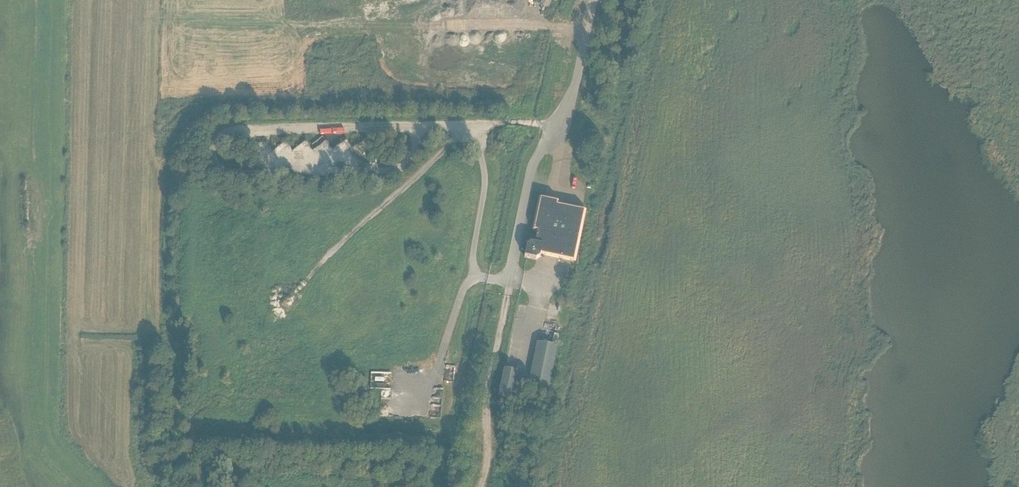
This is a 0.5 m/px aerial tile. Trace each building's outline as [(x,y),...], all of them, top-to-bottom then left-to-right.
[(534,231),(537,232),(535,244),(531,243),(527,245),(524,257),(536,260),(540,257),(540,255),(574,262),(584,211),(557,206),(557,202),(541,199),(534,231)] [(499,396),(512,399),(515,386),(548,393),(557,347),(537,342),(530,376),(504,370),(499,396)] [(448,362),(446,377),(455,378),(457,363),(448,362)] [(372,369),(372,386),(391,387),(392,369),(372,369)]
